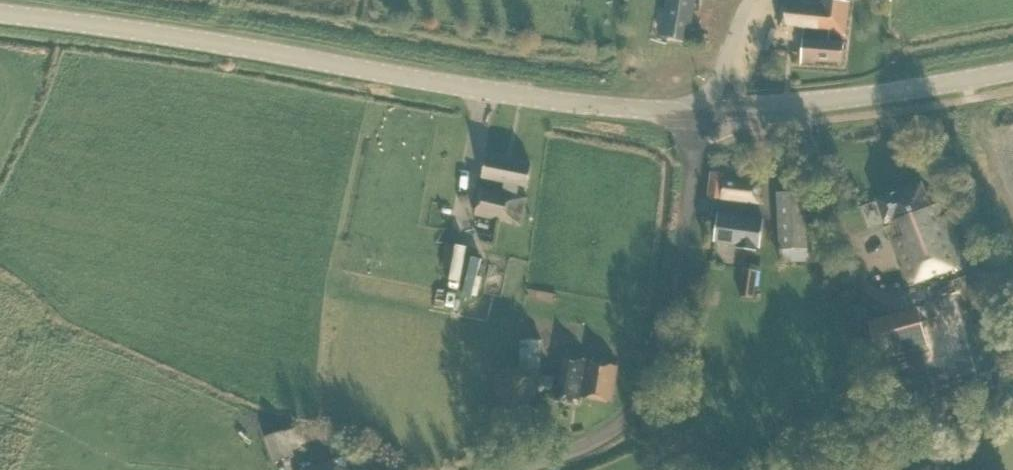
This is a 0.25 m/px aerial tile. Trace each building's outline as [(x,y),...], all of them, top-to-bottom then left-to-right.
[(689,41),(696,0),(668,0),(661,36),(689,41)] [(780,30),(804,33),(802,64),(816,65),(816,62),(843,64),(844,43),(829,42),(830,36),(845,38),(851,0),(821,0),(821,5),(786,0),(784,0),(780,30)] [(528,198),(517,196),(520,185),(527,187),(531,166),(486,158),(482,178),(504,182),(502,192),(481,187),(475,216),(523,226),(528,198)] [(709,199),(722,200),(757,203),(759,182),(725,179),(726,174),(711,173),(709,199)] [(886,225),(888,225),(910,285),(966,264),(947,215),(944,216),(939,204),(930,207),(922,184),(877,201),(886,225)] [(778,194),(780,248),(807,248),(805,193),(778,194)] [(718,214),(715,242),(738,245),(738,249),(757,251),(758,248),(761,248),(765,219),(741,217),(718,214)] [(808,254),(820,254),(820,236),(808,236),(808,254)] [(464,280),(471,245),(450,241),(445,265),(456,267),(453,278),(464,280)] [(472,255),(469,294),(480,295),(483,256),(472,255)] [(740,295),(755,297),(758,270),(744,268),(740,295)] [(870,306),(859,311),(863,319),(873,316),(870,306)] [(869,321),(880,361),(929,348),(917,308),(869,321)] [(519,342),(519,396),(551,396),(554,379),(539,379),(540,342),(519,342)] [(581,398),(611,404),(617,366),(558,355),(554,378),(558,379),(554,400),(572,403),(573,399),(580,400),(581,398)] [(333,461),(308,469),(337,469),(333,461)]
